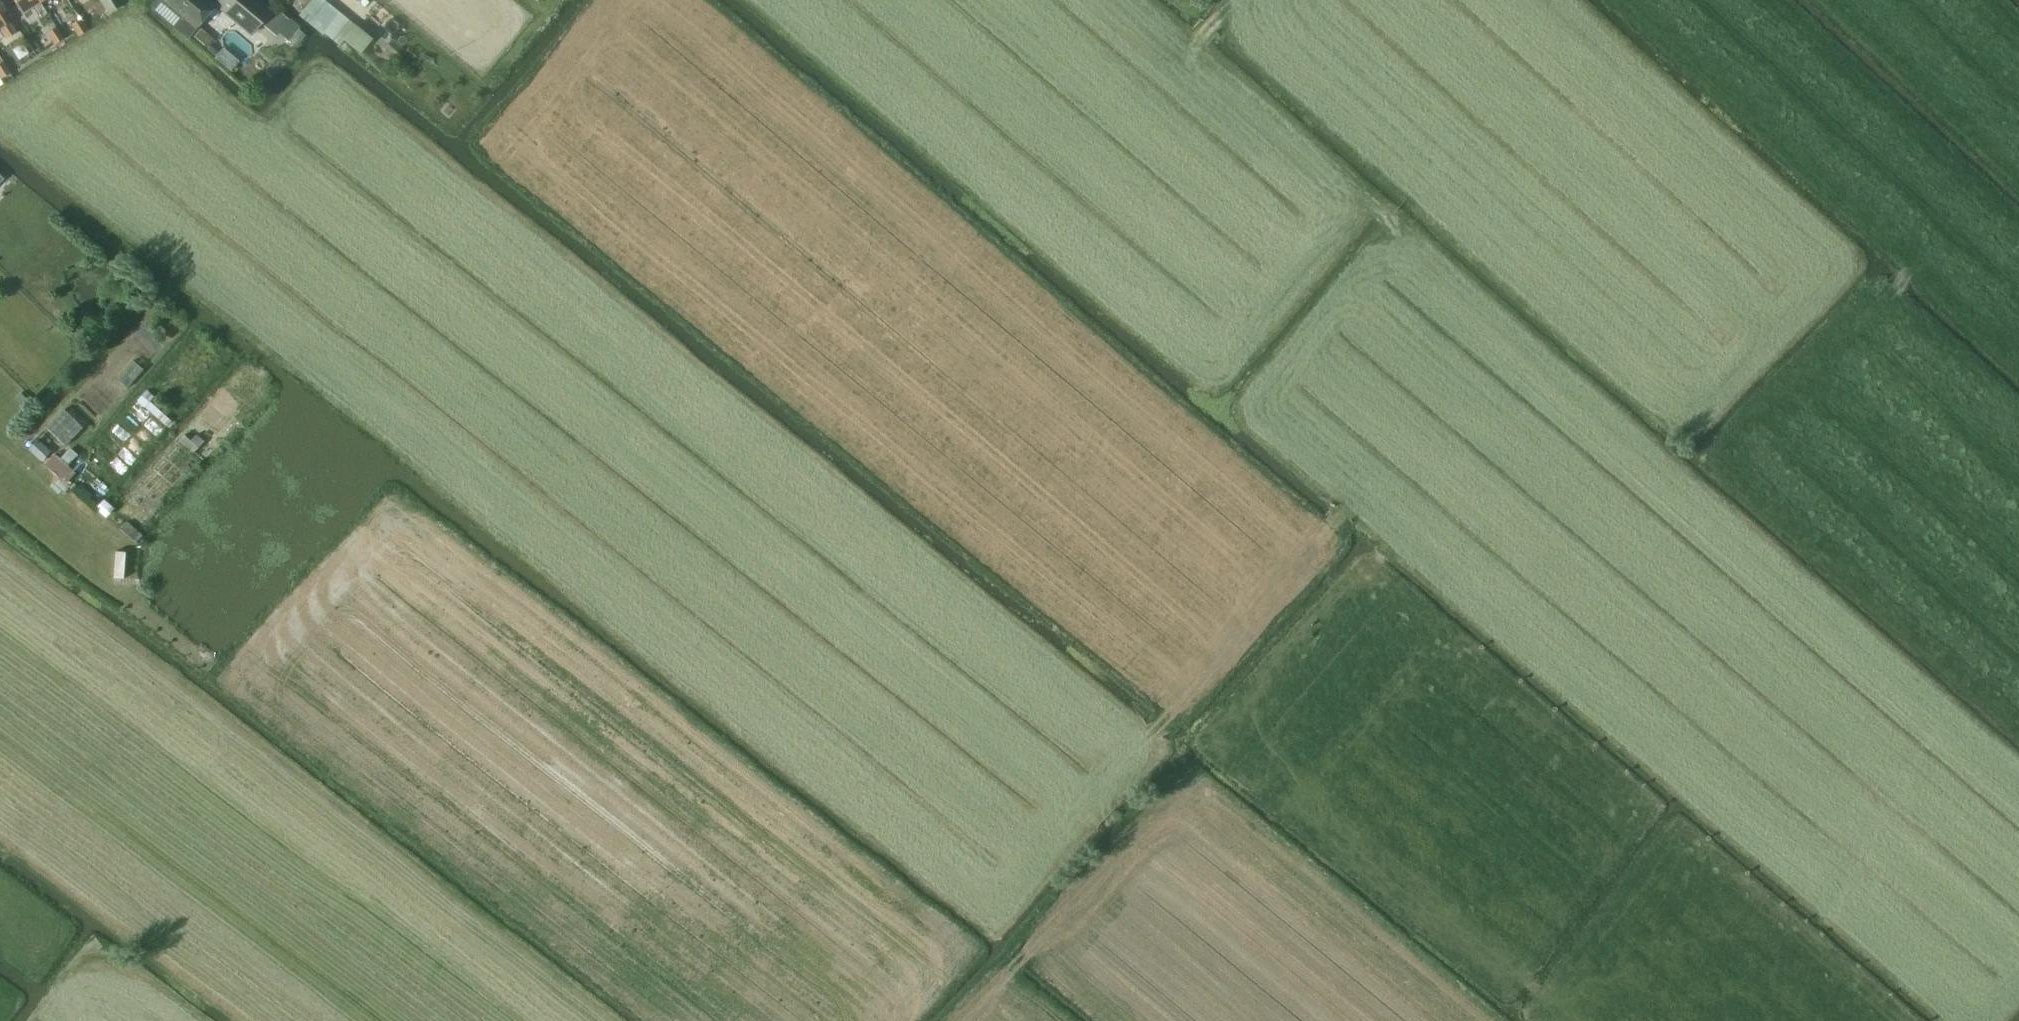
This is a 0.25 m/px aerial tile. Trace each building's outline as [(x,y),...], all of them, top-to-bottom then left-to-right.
[(40,0),(13,0),(22,13),(40,1),(40,0)] [(108,14),(109,15),(123,5),(120,0),(99,0),(108,14)] [(146,2),(155,9),(153,11),(172,27),(186,39),(187,38),(190,34),(195,29),(215,6),(208,0),(148,0),(146,2)] [(229,6),(256,29),(273,9),(261,0),(234,0),(229,6)] [(293,5),(300,12),(310,0),(297,0),(293,5)] [(300,14),(323,34),(324,33),(339,44),(345,38),(361,51),(372,37),(356,24),(326,0),(311,0),(300,14)] [(277,10),(264,25),(277,36),(290,20),(277,10)] [(7,39),(16,33),(2,12),(0,14),(0,29),(7,39)] [(71,25),(78,36),(78,37),(88,31),(80,19),(71,25)] [(48,33),(55,44),(64,39),(57,28),(48,33)] [(201,28),(193,37),(205,48),(213,39),(201,28)] [(1,79),(10,73),(3,61),(0,63),(0,77),(1,79)] [(144,388),(135,399),(166,426),(171,421),(150,401),(154,396),(144,388)] [(21,393),(16,399),(23,407),(29,402),(21,393)] [(184,435),(178,440),(192,454),(204,441),(197,434),(190,441),(184,435)] [(39,440),(29,450),(42,462),(51,452),(39,440)] [(70,449),(60,459),(68,466),(77,455),(70,449)] [(55,454),(45,465),(65,482),(74,472),(68,466),(60,459),(55,454)] [(105,500),(97,509),(105,516),(113,507),(105,500)] [(126,522),(120,529),(136,543),(142,536),(126,522)] [(116,552),(115,578),(125,578),(126,552),(116,552)]
